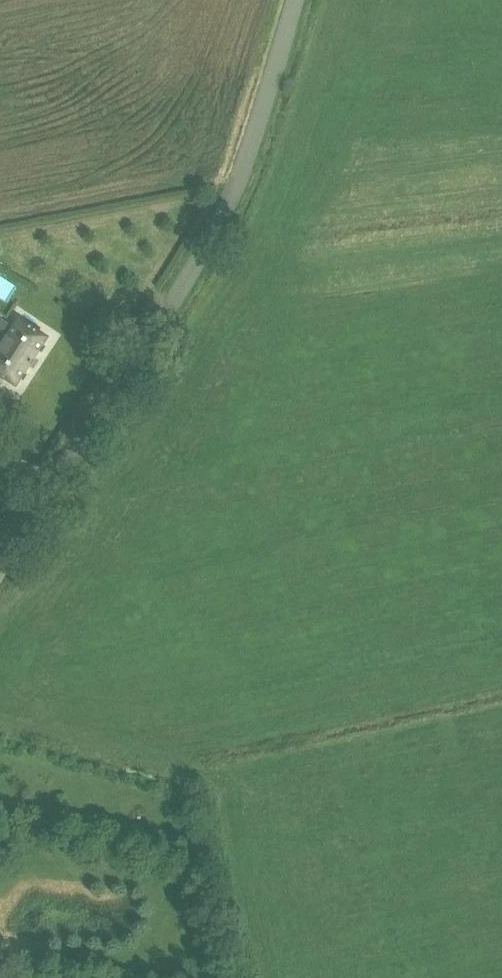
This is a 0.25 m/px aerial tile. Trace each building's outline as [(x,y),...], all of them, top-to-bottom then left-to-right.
[(16,385),(48,337),(19,318),(8,336),(4,334),(0,340),(0,374),(16,385)] [(70,793),(56,798),(60,807),(73,802),(70,793)]
